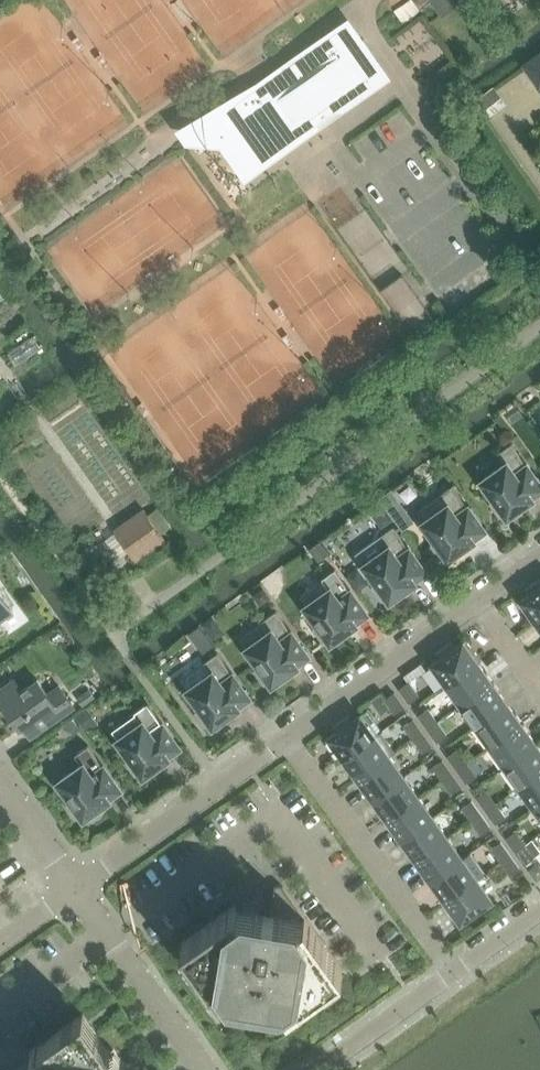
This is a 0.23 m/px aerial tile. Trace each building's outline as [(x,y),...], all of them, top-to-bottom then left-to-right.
[(394,10),(403,22),(420,10),(416,4),(413,0),(409,0),(394,10)] [(442,15),(463,0),(432,0),(442,15)] [(279,74),(281,76),(268,85),(266,82),(209,115),(204,119),(202,124),(202,129),(204,133),(208,137),(213,138),(233,140),(252,166),(291,139),(292,140),(293,141),(294,141),(296,141),(297,141),(299,141),(300,141),(301,140),(303,138),(304,137),(304,135),(304,134),(305,133),(304,131),(303,129),(302,128),(301,126),(311,119),(313,121),(313,122),(313,123),(386,78),(346,21),(278,73),(279,74)] [(527,65),(539,83),(539,56),(527,65)] [(493,85),(476,98),(483,109),(501,96),(493,85)] [(491,502),(500,515),(504,512),(507,515),(532,497),(531,496),(539,490),(539,482),(525,461),(511,442),(498,451),(506,462),(482,479),(495,499),(491,502)] [(445,553),(448,557),(473,539),(472,538),(484,530),(466,503),(453,485),(440,494),(440,495),(418,511),(424,520),(423,521),(437,541),(432,544),(441,557),(445,553)] [(154,507),(147,512),(161,532),(168,527),(154,507)] [(144,508),(115,529),(118,533),(130,549),(135,556),(164,536),(161,532),(147,512),(144,508)] [(407,510),(395,518),(403,529),(415,520),(407,510)] [(408,547),(394,526),(381,536),(388,546),(364,563),(378,583),(373,586),(382,599),(387,595),(389,599),(414,581),(414,580),(425,571),(408,547)] [(130,549),(118,533),(114,536),(108,540),(121,556),(125,553),(130,549)] [(319,544),(309,551),(318,563),(328,556),(319,544)] [(314,628),(323,641),(328,637),(331,641),(356,623),(355,622),(367,613),(349,587),(335,568),(322,578),(323,579),(300,595),(306,604),(305,605),(319,625),(314,628)] [(362,569),(349,579),(359,593),(372,584),(362,569)] [(536,620),(539,617),(539,578),(525,588),(529,593),(521,599),(518,601),(534,622),(536,620)] [(264,587),(254,594),(260,602),(270,595),(264,587)] [(13,608),(0,590),(0,618),(13,608)] [(269,679),(272,683),(297,665),(296,664),(308,655),(290,629),(276,610),(263,619),(264,621),(241,637),(248,646),(246,647),(260,666),(256,670),(265,682),(269,679)] [(205,634),(196,640),(202,648),(210,642),(205,634)] [(444,685),(447,683),(478,661),(481,659),(466,638),(464,639),(455,646),(452,641),(436,652),(440,657),(432,662),(429,664),(444,685)] [(212,672),(188,689),(201,708),(197,712),(206,724),(210,721),(213,725),(238,707),(237,705),(249,697),(231,671),(217,652),(204,661),(212,672)] [(447,683),(461,704),(493,681),(478,661),(447,683)] [(59,685),(47,693),(38,678),(22,690),(14,679),(0,689),(0,690),(7,700),(3,703),(20,728),(43,712),(51,723),(63,714),(74,706),(59,685)] [(400,688),(410,701),(419,694),(410,681),(400,688)] [(461,704),(476,724),(508,702),(493,681),(461,704)] [(96,697),(89,688),(77,697),(83,706),(96,697)] [(404,705),(395,692),(385,699),(395,712),(404,705)] [(135,712),(112,729),(119,738),(118,739),(132,758),(127,761),(136,774),(141,771),(143,774),(168,756),(168,755),(180,747),(161,721),(155,712),(148,702),(135,711),(135,712)] [(476,724),(490,745),(522,722),(508,702),(476,724)] [(87,708),(76,716),(88,732),(99,724),(87,708)] [(419,715),(428,727),(438,721),(428,708),(419,715)] [(329,736),(344,757),(376,734),(361,713),(353,719),(349,714),(333,725),(337,730),(329,736)] [(73,718),(63,725),(65,728),(69,731),(73,731),(78,730),(80,729),(73,718)] [(404,725),(413,738),(423,731),(414,718),(404,725)] [(447,734),(438,721),(428,727),(438,740),(447,734)] [(490,745),(505,765),(537,743),(522,722),(490,745)] [(344,757),(359,777),(391,755),(396,751),(381,731),(376,734),(344,757)] [(432,744),(423,731),(413,738),(423,751),(432,744)] [(520,786),(539,771),(539,747),(537,743),(505,765),(520,786)] [(88,744),(75,753),(82,764),(58,781),(72,800),(67,804),(76,816),(81,813),(84,817),(109,799),(108,797),(120,789),(102,763),(88,744)] [(448,756),(457,768),(467,762),(458,749),(448,756)] [(359,777),(373,797),(405,775),(391,755),(359,777)] [(434,766),(443,779),(452,772),(443,759),(434,766)] [(476,775),(467,762),(457,768),(467,781),(476,775)] [(534,806),(539,802),(539,771),(520,786),(534,806)] [(461,785),(452,772),(443,779),(452,792),(461,785)] [(373,797),(387,818),(419,796),(405,775),(373,797)] [(478,796),(487,809),(496,802),(487,790),(478,796)] [(387,818),(402,839),(434,816),(419,796),(387,818)] [(463,807),(472,820),(481,813),(472,800),(463,807)] [(505,816),(496,802),(487,809),(496,822),(505,816)] [(491,826),(481,813),(472,820),(481,833),(491,826)] [(402,839),(417,859),(448,836),(434,816),(402,839)] [(507,837),(516,850),(525,843),(516,831),(507,837)] [(417,859),(431,879),(463,857),(448,836),(417,859)] [(492,848),(501,861),(510,854),(501,841),(492,848)] [(534,856),(525,843),(516,850),(525,863),(534,856)] [(431,879),(446,900),(478,878),(485,872),(471,851),(463,857),(431,879)] [(520,867),(510,854),(501,861),(510,874),(520,867)] [(529,869),(537,880),(539,878),(539,863),(539,862),(529,869)] [(493,898),(478,878),(446,900),(461,921),(493,898)] [(274,889),(274,890),(272,898),(270,913),(259,912),(260,911),(257,911),(257,912),(237,909),(229,914),(229,913),(234,909),(237,907),(235,905),(182,942),(214,986),(216,984),(210,974),(212,973),(225,991),(231,992),(231,993),(234,994),(234,992),(254,995),(254,997),(257,997),(257,996),(275,998),(275,1000),(278,1000),(278,999),(284,999),(302,988),(305,992),(298,996),(300,999),(323,983),(341,971),(343,970),(308,920),(284,886),(282,885),(280,884),(279,884),(277,885),(276,885),(275,886),(274,887),(274,888),(274,889)] [(115,1069),(106,1055),(110,1052),(117,1062),(119,1061),(83,1013),(60,1029),(30,1050),(32,1053),(41,1046),(43,1049),(33,1056),(31,1069),(115,1069)]
